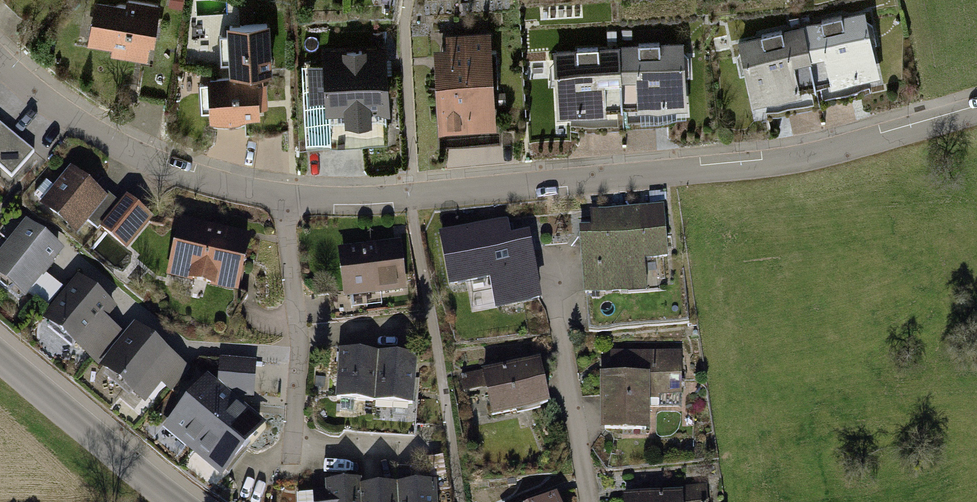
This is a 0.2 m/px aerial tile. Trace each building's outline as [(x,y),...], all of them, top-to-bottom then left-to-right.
[(124,0),(94,0),(87,41),(112,45),(111,52),(147,58),(150,40),(154,40),(160,0),(159,0),(126,0),(124,0)] [(865,7),(735,37),(752,106),(801,95),(800,91),(831,84),(832,87),(881,76),(865,7)] [(269,17),(226,20),(229,70),(238,70),(238,71),(207,73),(208,81),(199,81),(201,110),(210,110),(210,115),(261,112),(260,104),(269,104),(267,79),(263,79),(263,68),(272,68),(269,17)] [(447,43),(434,44),(440,143),(497,140),(491,28),(446,31),(447,43)] [(683,39),(551,48),(556,118),(606,115),(606,111),(638,109),(638,113),(687,110),(683,39)] [(387,42),(322,46),(326,113),(344,112),(345,122),(372,120),(371,109),(391,108),(387,42)] [(9,176),(33,152),(0,124),(0,168),(9,176)] [(104,194),(70,166),(39,203),(76,234),(88,220),(108,197),(104,194)] [(99,227),(120,202),(107,191),(104,194),(108,197),(88,220),(98,229),(99,227)] [(153,216),(126,194),(120,202),(99,227),(126,249),(153,216)] [(592,225),(580,226),(585,294),(648,289),(645,259),(669,257),(664,204),(591,210),(592,225)] [(253,233),(181,216),(167,275),(239,292),(253,233)] [(26,218),(0,251),(0,277),(25,297),(64,249),(26,218)] [(508,219),(439,232),(450,285),(490,278),(496,309),(544,299),(531,231),(511,235),(508,219)] [(401,239),(338,247),(344,297),(407,289),(401,239)] [(117,306),(77,273),(42,316),(98,363),(123,332),(107,318),(117,306)] [(134,321),(98,365),(145,403),(161,383),(172,391),(191,367),(134,321)] [(418,354),(339,348),(336,398),(414,403),(418,354)] [(682,350),(611,351),(611,372),(600,372),(600,430),(652,430),(652,407),(683,406),(682,350)] [(257,359),(220,356),(218,382),(235,396),(254,397),(257,359)] [(541,356),(459,374),(463,392),(486,387),(493,417),(552,404),(541,356)] [(218,382),(208,373),(163,427),(222,476),(266,422),(235,396),(218,382)] [(325,480),(326,489),(312,490),(313,501),(438,501),(437,479),(362,484),(362,478),(325,480)] [(624,494),(624,501),(708,501),(707,485),(682,486),(682,490),(624,494)] [(535,501),(563,501),(558,492),(535,501)]
